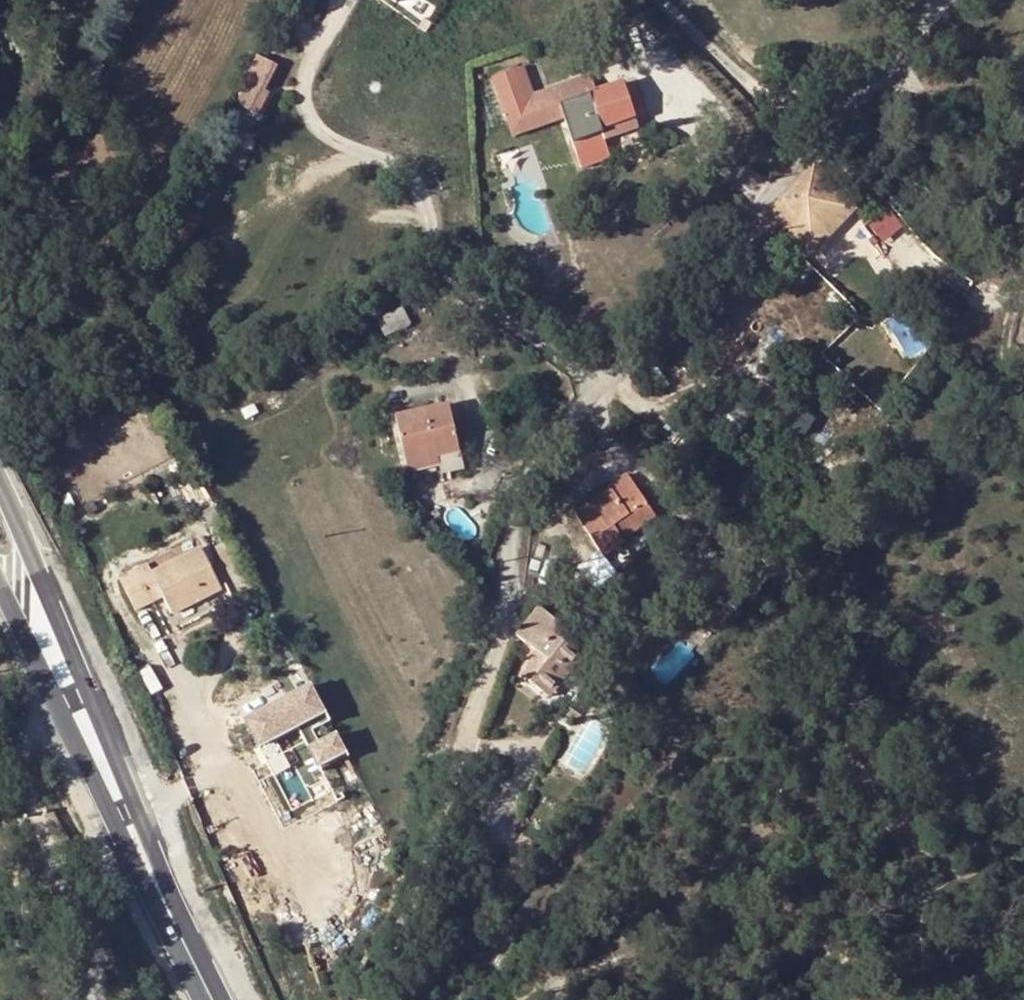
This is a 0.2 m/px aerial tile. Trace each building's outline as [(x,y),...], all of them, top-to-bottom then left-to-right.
[(424,19),(420,27),(428,32),(433,24),(424,19)] [(277,68),(258,57),(246,84),(250,87),(244,106),(260,115),(271,95),(267,93),(277,68)] [(501,105),(528,96),(518,70),(491,77),(501,105)] [(564,118),(572,143),(605,133),(604,131),(637,121),(626,84),(581,98),(576,81),(548,90),(551,108),(561,105),(564,118)] [(528,96),(533,113),(551,108),(548,90),(528,96)] [(528,96),(501,105),(506,121),(533,113),(528,96)] [(561,105),(551,108),(533,113),(506,121),(510,133),(564,118),(561,105)] [(604,131),(605,133),(607,141),(640,131),(637,121),(604,131)] [(836,185),(815,163),(808,171),(828,190),(836,185)] [(771,213),(783,225),(809,250),(822,235),(829,228),(824,223),(848,197),(836,185),(828,190),(808,171),(771,213)] [(822,235),(829,241),(859,209),(848,197),(824,223),(829,228),(822,235)] [(822,235),(809,250),(812,252),(815,256),(829,241),(822,235)] [(815,256),(812,252),(805,260),(824,279),(829,275),(812,259),(815,256)] [(933,326),(940,337),(954,320),(951,316),(933,326)] [(437,459),(460,454),(450,405),(394,417),(404,466),(437,459)] [(437,459),(404,466),(406,475),(440,468),(437,459)] [(577,514),(604,552),(626,538),(617,524),(648,505),(628,475),(613,485),(613,491),(577,514)] [(626,538),(656,517),(648,505),(617,524),(626,538)] [(176,561),(201,550),(196,538),(170,548),(176,561)] [(201,550),(210,564),(216,561),(210,546),(201,550)] [(120,580),(135,612),(151,604),(146,591),(158,585),(164,598),(174,616),(223,595),(210,564),(201,550),(176,561),(152,572),(149,566),(120,580)] [(146,591),(151,604),(164,598),(158,585),(146,591)] [(519,634),(551,663),(556,668),(549,676),(544,672),(534,683),(555,701),(574,675),(582,682),(596,665),(560,636),(567,628),(540,608),(519,634)] [(556,668),(551,663),(544,672),(549,676),(556,668)] [(574,675),(555,701),(563,707),(582,682),(574,675)] [(248,715),(263,746),(333,713),(319,682),(248,715)] [(323,767),(354,752),(344,731),(313,745),(323,767)]
